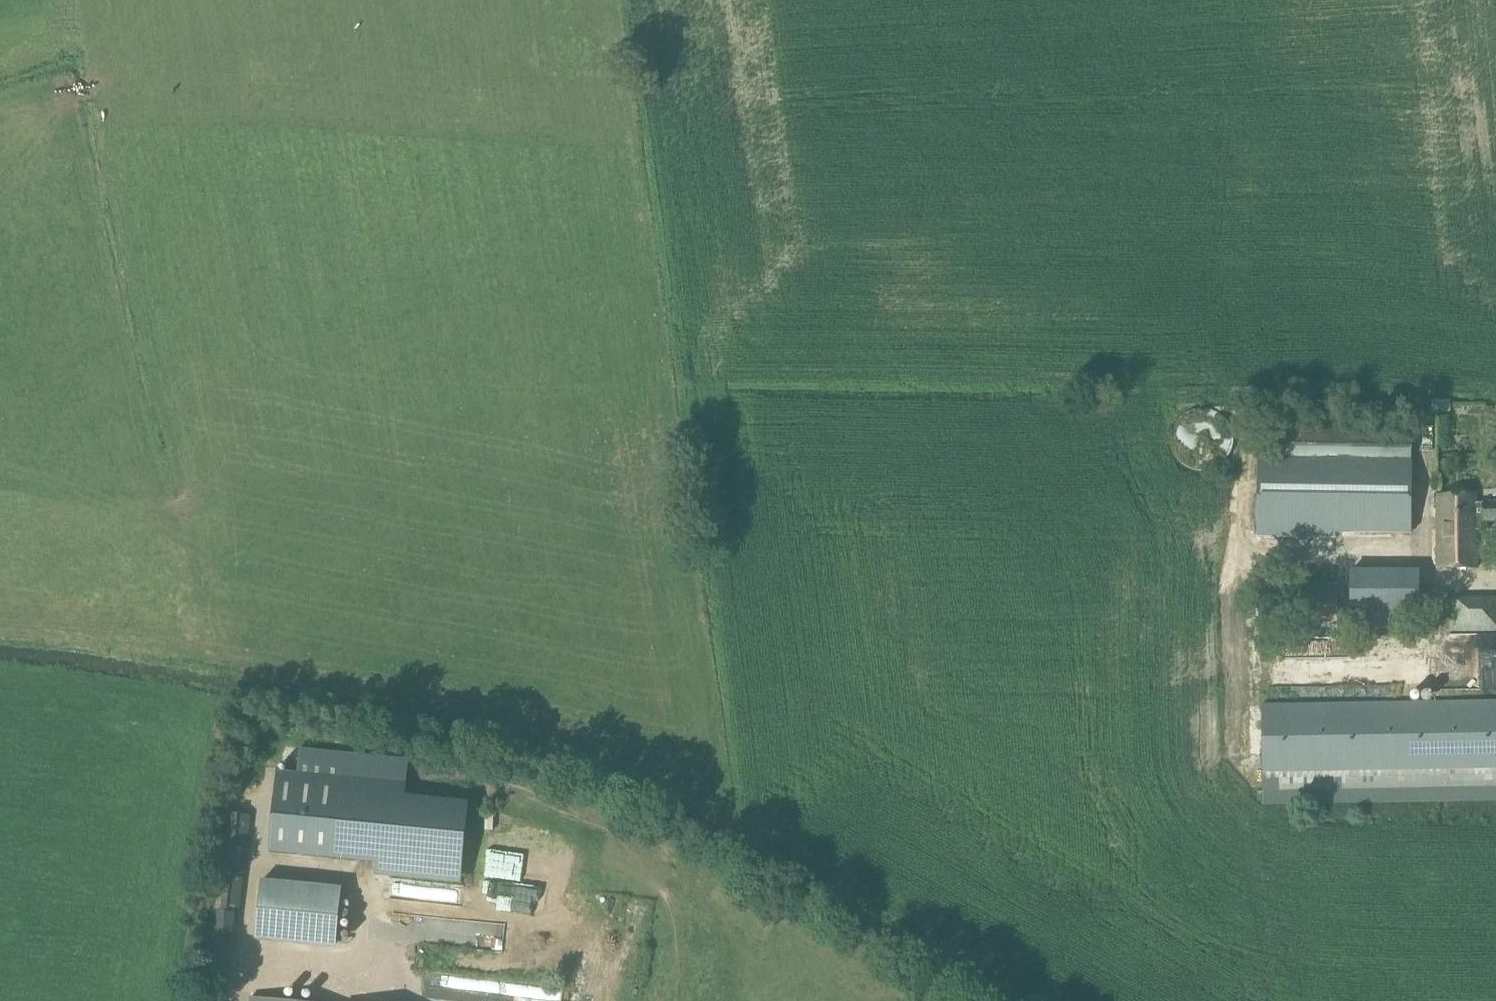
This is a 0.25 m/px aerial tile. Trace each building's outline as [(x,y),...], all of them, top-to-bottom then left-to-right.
[(1179,454),(1208,444),(1196,412),(1167,423),(1179,454)] [(1282,416),(1280,457),(1257,457),(1256,538),(1334,539),(1334,535),(1411,535),(1412,417),(1282,416)] [(1439,568),(1477,568),(1476,521),(1483,521),(1483,523),(1495,523),(1495,503),(1482,503),(1482,505),(1476,505),(1476,496),(1438,497),(1439,568)] [(1350,600),(1350,617),(1350,630),(1421,631),(1421,571),(1350,571),(1350,584),(1350,600)] [(1350,600),(1350,584),(1332,584),(1332,592),(1292,592),(1291,617),(1350,617),(1350,600)] [(1495,686),(1495,649),(1492,649),(1492,636),(1453,637),(1454,687),(1495,686)] [(1261,705),(1263,788),(1495,785),(1495,700),(1261,705)] [(276,770),(269,852),(334,858),(341,777),(408,783),(410,759),(301,748),(298,773),(276,770)] [(444,864),(444,849),(433,849),(433,842),(402,842),(402,823),(436,823),(436,808),(393,809),(393,825),(381,826),(382,853),(399,853),(399,865),(444,864)] [(219,813),(210,914),(202,996),(230,998),(238,916),(241,916),(250,816),(219,813)] [(255,940),(335,948),(341,889),(261,881),(255,940)] [(435,906),(456,907),(458,885),(436,884),(435,906)]
